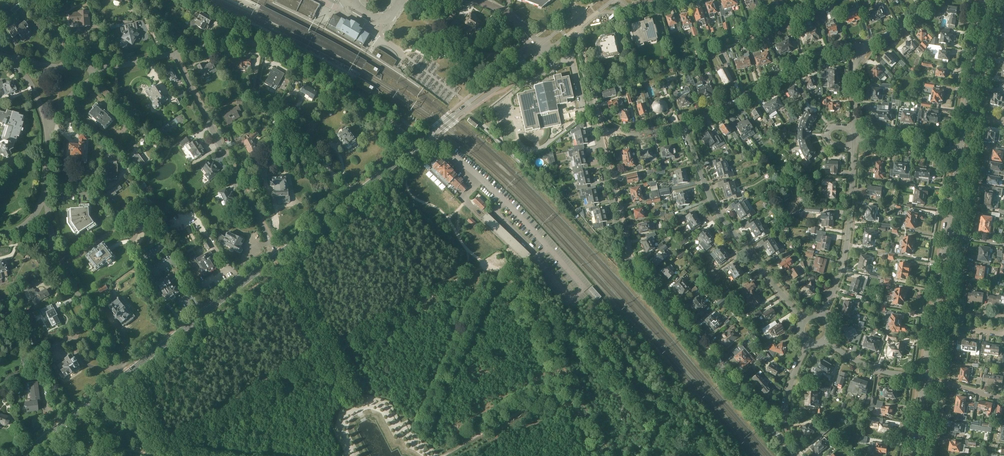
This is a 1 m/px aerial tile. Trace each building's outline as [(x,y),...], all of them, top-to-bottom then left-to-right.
[(277,2),(313,20),(320,4),(312,0),(278,0),(277,2)] [(731,6),(729,0),(721,0),(724,9),(731,6)] [(746,4),(753,3),(754,4),(755,4),(757,11),(760,10),(758,0),(755,0),(753,0),(745,0),(746,4)] [(717,13),(713,2),(710,3),(709,3),(707,3),(707,4),(706,4),(711,19),(715,17),(714,14),(717,13)] [(838,17),(833,3),(826,6),(828,11),(829,11),(831,19),(838,17)] [(875,10),(876,11),(879,18),(886,15),(882,4),(878,6),(879,8),(875,10)] [(949,6),(949,7),(946,6),(945,8),(944,12),(943,12),(942,13),(943,14),(943,16),(945,16),(946,13),(948,13),(951,14),(951,18),(950,18),(950,21),(948,21),(947,24),(955,25),(956,18),(955,18),(956,14),(957,8),(949,6)] [(858,11),(857,8),(848,10),(849,14),(845,15),(848,23),(860,20),(858,11)] [(703,26),(706,24),(701,9),(693,11),(697,23),(702,22),(703,26)] [(879,18),(876,11),(872,13),(871,10),(868,12),(872,22),(879,20),(879,18)] [(80,27),(90,26),(89,11),(79,12),(79,13),(70,13),(70,23),(79,22),(80,27)] [(209,24),(212,19),(202,14),(199,18),(198,18),(198,19),(195,17),(193,20),(191,19),(188,25),(194,28),(196,25),(199,26),(199,27),(203,30),(203,29),(205,30),(206,30),(207,30),(208,28),(208,26),(206,25),(207,23),(209,24)] [(347,22),(344,20),(334,14),(328,24),(341,31),(341,32),(356,41),(356,40),(363,44),(364,45),(368,37),(361,32),(362,30),(359,28),(360,26),(352,22),(351,23),(347,21),(347,22)] [(470,27),(476,18),(470,14),(464,23),(465,23),(464,24),(467,25),(470,27)] [(680,16),(683,25),(682,26),(684,30),(692,27),(688,14),(685,15),(685,14),(684,14),(682,15),(681,16),(680,16)] [(678,27),(681,26),(678,19),(678,20),(677,17),(674,18),(673,15),(670,16),(669,16),(668,16),(667,17),(666,17),(670,29),(674,27),(674,25),(677,24),(678,27)] [(476,18),(470,27),(466,32),(468,34),(469,33),(470,33),(473,29),(476,30),(479,26),(480,27),(482,24),(481,23),(481,22),(475,19),(476,18)] [(636,45),(658,40),(652,19),(631,25),(636,45)] [(827,27),(826,27),(829,33),(828,33),(829,36),(832,35),(834,34),(834,35),(837,34),(837,33),(832,19),(829,21),(830,23),(826,24),(827,27)] [(456,28),(459,23),(454,20),(448,29),(455,33),(457,29),(456,28)] [(9,33),(13,38),(18,34),(21,37),(21,39),(22,41),(24,41),(26,40),(26,38),(28,36),(27,36),(27,35),(29,36),(31,34),(31,32),(27,27),(27,26),(24,22),(20,26),(17,22),(15,24),(12,26),(11,26),(7,29),(10,32),(9,33)] [(361,49),(363,44),(356,40),(356,41),(341,32),(341,31),(328,24),(325,29),(361,49)] [(814,26),(807,28),(808,31),(811,41),(819,39),(815,27),(814,27),(814,26)] [(140,43),(137,27),(129,29),(123,38),(133,45),(140,43)] [(806,42),(811,41),(808,31),(805,32),(804,30),(800,32),(804,44),(807,43),(806,42)] [(932,40),(934,38),(927,31),(925,33),(922,30),(917,36),(922,41),(925,38),(926,40),(929,37),(932,40)] [(953,40),(953,38),(952,37),(952,36),(951,36),(951,33),(950,33),(943,32),(941,42),(940,41),(940,42),(949,44),(949,41),(952,41),(952,40),(953,40)] [(612,57),(620,55),(615,34),(601,37),(597,45),(600,56),(603,55),(606,57),(610,56),(611,58),(612,58),(612,57)] [(783,43),(787,51),(788,52),(789,52),(789,53),(791,51),(792,50),(791,50),(793,49),(790,42),(791,42),(789,39),(789,40),(787,37),(781,40),(783,43)] [(776,45),(779,51),(778,51),(778,52),(777,53),(778,53),(778,54),(778,55),(779,55),(780,55),(781,55),(787,51),(783,43),(781,40),(778,41),(779,43),(776,45)] [(912,51),(917,47),(912,41),(909,43),(908,42),(902,47),(901,46),(898,49),(904,55),(907,52),(909,54),(912,51)] [(935,45),(934,45),(934,48),(933,54),(936,55),(935,59),(939,59),(939,58),(943,59),(943,61),(948,62),(950,53),(941,51),(942,46),(936,46),(935,45)] [(373,53),(372,54),(393,68),(397,61),(376,48),(373,53)] [(761,56),(764,65),(768,64),(767,63),(771,62),(768,54),(767,52),(767,51),(766,51),(760,53),(761,56)] [(760,52),(754,54),(755,58),(757,66),(761,65),(761,66),(764,65),(761,56),(760,53),(760,52)] [(745,56),(741,57),(744,69),(748,68),(747,67),(751,66),(749,60),(751,59),(748,53),(744,54),(745,56)] [(898,58),(894,54),(892,57),(888,53),(886,55),(885,54),(883,57),(883,58),(884,59),(887,62),(889,65),(894,60),(895,62),(898,58)] [(744,69),(741,57),(736,59),(737,59),(734,60),(737,70),(741,69),(741,70),(744,69)] [(251,69),(251,59),(228,59),(228,66),(238,66),(238,69),(251,69)] [(197,66),(203,77),(203,78),(203,79),(204,79),(204,80),(211,76),(208,72),(215,68),(212,62),(205,66),(204,63),(197,66)] [(886,75),(885,74),(877,66),(877,67),(876,66),(874,68),(875,69),(872,71),(874,73),(873,74),(873,75),(874,76),(875,76),(876,75),(881,80),(886,75)] [(274,68),(265,84),(272,88),(274,84),(278,86),(280,87),(281,85),(287,89),(292,80),(292,81),(293,78),(286,75),(285,77),(283,82),(281,81),(283,76),(285,74),(274,68)] [(726,68),(718,72),(722,80),(723,83),(724,82),(725,85),(729,83),(729,82),(730,81),(730,82),(733,81),(726,68)] [(825,78),(825,76),(829,76),(829,77),(839,77),(839,73),(840,73),(840,69),(838,69),(837,68),(834,68),(833,69),(829,69),(829,72),(825,72),(822,72),(822,78),(825,78)] [(946,74),(946,70),(935,68),(933,75),(945,77),(946,76),(947,76),(947,75),(946,74)] [(175,82),(178,81),(177,78),(178,77),(176,76),(173,70),(170,71),(167,73),(171,82),(174,80),(175,82)] [(535,90),(525,92),(525,93),(518,95),(527,133),(562,125),(558,105),(571,102),(571,99),(574,98),(569,76),(562,78),(562,74),(554,76),(555,81),(534,86),(535,90)] [(353,84),(370,95),(370,94),(372,91),(373,89),(374,88),(357,77),(354,82),(354,83),(353,84)] [(814,89),(817,88),(812,77),(805,80),(809,89),(810,89),(810,90),(814,89)] [(17,89),(16,87),(15,87),(12,81),(3,85),(2,80),(0,81),(0,89),(4,88),(7,95),(16,92),(16,90),(17,89)] [(707,84),(703,85),(707,97),(711,96),(711,95),(713,94),(709,83),(707,84)] [(161,105),(169,100),(167,96),(164,98),(156,85),(150,89),(150,88),(149,88),(146,89),(146,91),(147,92),(147,93),(154,104),(153,106),(155,109),(157,109),(162,106),(161,106),(162,105),(161,105)] [(667,94),(664,85),(659,86),(660,90),(661,90),(662,90),(663,91),(664,95),(667,94)] [(707,97),(703,85),(699,87),(699,86),(697,87),(700,99),(703,98),(707,97)] [(314,99),(317,93),(305,86),(301,92),(293,105),(293,106),(292,107),(297,110),(298,108),(306,95),(314,99)] [(616,93),(622,91),(621,86),(602,91),(604,99),(616,95),(616,93)] [(800,96),(795,86),(788,90),(789,91),(787,93),(790,97),(792,95),(795,100),(801,97),(800,96)] [(104,87),(100,92),(106,97),(110,92),(104,87)] [(685,91),(682,92),(683,96),(686,106),(689,105),(690,104),(692,103),(691,101),(692,100),(689,93),(690,92),(689,89),(689,88),(688,88),(688,87),(687,87),(686,87),(685,88),(684,89),(684,90),(685,91)] [(934,88),(933,95),(937,95),(937,96),(943,97),(944,90),(934,88)] [(185,95),(183,90),(177,93),(179,98),(185,95)] [(1002,106),(1003,106),(1003,107),(1003,94),(1000,93),(1000,92),(995,91),(994,100),(992,100),(991,104),(1002,106)] [(675,100),(677,100),(679,105),(680,107),(683,106),(683,107),(686,106),(683,96),(682,92),(678,93),(678,92),(677,92),(676,92),(675,92),(674,92),(674,93),(673,94),(673,95),(675,100)] [(644,104),(647,103),(644,94),(640,95),(642,100),(636,102),(637,105),(641,115),(641,117),(645,115),(645,114),(647,113),(644,104)] [(937,95),(933,95),(932,102),(935,103),(934,104),(939,105),(940,102),(942,102),(943,97),(937,96),(937,95)] [(822,106),(826,106),(826,108),(829,108),(829,111),(835,111),(835,108),(839,108),(839,104),(835,103),(830,103),(830,102),(828,102),(828,99),(826,99),(826,96),(825,96),(822,98),(822,106)] [(771,102),(770,102),(775,110),(780,107),(781,110),(783,109),(777,98),(774,100),(772,99),(771,100),(771,102)] [(623,105),(622,101),(621,101),(620,99),(609,102),(610,105),(608,105),(610,109),(623,105)] [(284,111),(287,106),(288,104),(281,100),(277,107),(284,111)] [(661,101),(660,102),(658,101),(657,101),(656,102),(655,103),(654,103),(654,104),(654,105),(654,106),(653,106),(653,107),(654,107),(654,108),(654,109),(654,110),(655,110),(655,111),(656,112),(657,112),(659,112),(659,111),(662,111),(663,108),(666,109),(667,108),(667,107),(667,106),(667,105),(666,104),(666,103),(665,102),(664,102),(664,101),(663,101),(662,101),(661,101)] [(775,110),(770,102),(770,103),(768,102),(766,103),(766,105),(763,107),(770,117),(772,116),(770,113),(775,110)] [(105,130),(113,121),(109,117),(111,115),(105,110),(104,112),(99,107),(100,106),(97,103),(93,108),(94,109),(89,115),(93,118),(92,120),(97,125),(99,124),(105,130)] [(885,106),(882,106),(875,105),(873,118),(874,118),(874,119),(878,119),(878,120),(882,121),(883,115),(884,115),(885,106)] [(238,113),(241,111),(239,106),(232,110),(233,111),(224,116),(228,125),(233,122),(232,121),(240,117),(238,113)] [(889,108),(888,108),(889,106),(885,106),(884,115),(883,115),(882,121),(887,121),(887,120),(891,121),(891,120),(892,120),(893,112),(888,111),(889,108)] [(807,112),(804,116),(813,121),(815,118),(817,116),(809,108),(809,109),(807,107),(804,110),(807,112)] [(755,120),(762,116),(757,108),(752,112),(755,117),(753,118),(755,120)] [(931,122),(933,108),(930,108),(930,113),(926,112),(924,121),(925,121),(925,122),(927,122),(928,122),(931,122)] [(939,109),(933,108),(931,122),(937,123),(938,123),(938,121),(940,121),(941,114),(935,113),(935,112),(939,113),(939,109)] [(2,144),(3,146),(6,147),(8,146),(10,149),(12,148),(13,148),(16,137),(18,137),(23,123),(21,122),(23,117),(18,115),(19,114),(6,110),(6,111),(0,109),(0,145),(2,144)] [(905,124),(907,124),(910,111),(904,111),(904,110),(900,109),(898,119),(902,119),(902,122),(904,123),(905,124)] [(913,124),(914,121),(918,122),(920,112),(919,112),(919,110),(915,109),(915,112),(910,111),(907,124),(910,125),(911,124),(913,124)] [(630,114),(630,112),(630,111),(630,110),(621,110),(621,111),(622,111),(621,119),(629,119),(629,115),(630,114)] [(285,118),(282,111),(276,114),(280,121),(285,118)] [(797,122),(801,123),(810,126),(811,126),(812,123),(813,121),(804,116),(802,120),(800,119),(797,122)] [(475,128),(479,123),(472,117),(468,121),(473,126),(475,128)] [(744,120),(741,122),(748,133),(750,136),(750,137),(755,134),(753,131),(754,130),(753,128),(747,120),(745,121),(744,120)] [(565,129),(567,132),(576,124),(574,122),(565,129)] [(748,133),(741,122),(737,124),(739,125),(736,127),(741,135),(740,136),(743,140),(750,136),(748,133)] [(799,130),(799,134),(804,135),(804,132),(809,132),(810,129),(810,126),(801,123),(800,128),(797,128),(797,130),(799,130)] [(726,136),(731,132),(726,124),(720,128),(726,136)] [(575,133),(576,139),(587,137),(586,130),(581,131),(580,128),(571,130),(572,134),(575,133)] [(356,143),(357,143),(356,141),(356,140),(353,137),(353,136),(347,129),(338,136),(340,140),(341,142),(342,141),(347,149),(352,145),(352,146),(353,146),(354,146),(356,144),(356,143)] [(245,138),(245,139),(236,141),(237,145),(245,143),(250,153),(257,149),(256,146),(252,140),(259,134),(256,130),(248,137),(247,136),(246,136),(245,136),(245,137),(245,138)] [(706,138),(703,140),(706,145),(709,143),(710,145),(714,143),(715,145),(718,142),(721,146),(725,144),(721,137),(718,139),(717,137),(716,138),(711,131),(704,135),(706,138)] [(1000,141),(1001,134),(988,132),(987,138),(986,137),(984,145),(990,146),(991,142),(995,143),(995,140),(1000,141)] [(800,146),(810,143),(809,140),(809,137),(804,137),(804,135),(799,134),(799,136),(795,136),(796,141),(799,141),(800,146)] [(574,146),(575,150),(578,149),(585,148),(584,144),(589,143),(587,137),(576,139),(577,146),(574,146)] [(200,145),(197,142),(196,143),(195,141),(190,144),(189,143),(189,142),(186,138),(180,142),(183,147),(185,145),(186,146),(187,144),(191,150),(190,151),(195,159),(205,153),(203,150),(203,149),(200,145)] [(84,156),(85,139),(81,139),(80,143),(76,143),(76,145),(71,145),(69,146),(69,148),(70,149),(70,150),(71,150),(72,150),(72,156),(72,158),(78,158),(78,156),(84,156)] [(803,153),(803,154),(812,149),(812,148),(811,146),(810,143),(800,146),(791,149),(792,151),(793,152),(801,150),(803,153)] [(1,154),(4,154),(5,156),(8,155),(7,153),(8,150),(10,149),(8,146),(6,147),(3,146),(2,144),(0,145),(0,147),(0,148),(0,154),(1,154)] [(668,147),(667,147),(669,156),(673,155),(673,157),(676,156),(675,149),(674,149),(673,146),(671,146),(668,146),(668,147)] [(669,156),(667,147),(666,147),(663,147),(663,148),(661,148),(662,152),(661,152),(663,159),(666,159),(666,157),(669,156)] [(651,151),(651,148),(647,149),(646,149),(645,149),(644,150),(643,150),(644,152),(640,152),(641,158),(645,157),(645,159),(650,158),(650,159),(651,159),(651,161),(657,160),(656,154),(652,155),(651,151)] [(132,159),(134,157),(138,154),(139,154),(139,150),(135,149),(134,152),(132,154),(128,154),(127,158),(131,159),(132,159)] [(573,157),(574,160),(585,158),(584,151),(579,152),(578,149),(575,150),(569,151),(570,155),(570,157),(571,157),(573,157)] [(814,151),(812,149),(803,154),(805,157),(805,158),(807,161),(805,162),(807,166),(812,162),(809,159),(816,154),(814,151)] [(624,155),(626,161),(632,160),(630,150),(627,150),(624,150),(624,151),(623,151),(623,152),(622,152),(621,153),(622,155),(623,156),(624,155)] [(138,154),(134,157),(138,161),(137,161),(141,167),(146,164),(138,154)] [(458,187),(463,192),(465,190),(468,188),(462,182),(463,182),(456,176),(457,175),(453,172),(453,171),(444,163),(440,160),(436,157),(430,164),(433,167),(433,168),(437,171),(436,171),(445,180),(449,183),(451,181),(458,187)] [(587,164),(585,158),(574,160),(575,167),(572,167),(573,171),(583,169),(582,165),(587,164)] [(715,165),(717,171),(727,167),(726,162),(727,161),(726,158),(710,163),(711,167),(715,165)] [(207,159),(200,165),(207,174),(205,175),(210,181),(218,174),(217,172),(219,170),(214,163),(211,165),(209,162),(207,159)] [(634,159),(632,160),(626,161),(624,161),(624,162),(624,163),(624,166),(625,166),(625,167),(629,166),(629,167),(636,165),(635,163),(634,159)] [(117,179),(118,166),(117,166),(117,161),(116,161),(116,160),(107,160),(106,161),(106,165),(105,179),(117,179)] [(837,169),(837,162),(833,162),(833,161),(831,161),(831,162),(825,162),(825,169),(830,169),(830,173),(836,174),(836,169),(837,169)] [(885,178),(886,174),(883,174),(882,173),(883,162),(877,161),(877,168),(875,168),(875,174),(876,174),(876,178),(882,179),(882,178),(885,178)] [(992,173),(1003,175),(1003,170),(1002,169),(1003,164),(991,162),(990,170),(993,170),(992,173)] [(894,177),(894,175),(900,176),(900,174),(901,164),(895,163),(894,171),(891,170),(890,177),(894,177)] [(729,173),(727,167),(717,171),(719,177),(726,175),(727,178),(734,176),(733,172),(729,173)] [(578,180),(590,177),(588,171),(583,172),(583,169),(573,171),(574,174),(577,173),(578,180)] [(930,170),(924,170),(923,178),(923,181),(920,181),(920,184),(929,185),(929,179),(931,179),(931,175),(930,175),(930,170)] [(628,183),(638,181),(637,178),(639,177),(638,173),(636,173),(636,174),(627,176),(628,183)] [(992,173),(992,177),(989,176),(987,184),(999,185),(1000,181),(1003,180),(1003,175),(992,173)] [(289,203),(290,202),(290,197),(289,197),(289,191),(287,191),(286,184),(286,183),(286,178),(285,178),(285,177),(283,176),(281,176),(279,178),(276,179),(275,178),(270,178),(270,184),(271,184),(271,186),(272,186),(272,187),(275,187),(276,192),(275,192),(276,197),(278,197),(279,203),(289,203)] [(677,178),(677,177),(673,178),(674,185),(688,182),(687,176),(677,178)] [(581,190),(586,188),(585,185),(591,184),(590,177),(578,180),(580,186),(577,187),(578,190),(581,190)] [(835,199),(836,182),(831,181),(831,180),(822,179),(822,185),(826,185),(827,184),(829,185),(829,187),(827,188),(827,193),(828,194),(828,198),(835,199)] [(650,186),(651,192),(658,190),(656,181),(647,183),(648,186),(650,186)] [(725,191),(736,188),(734,182),(726,184),(725,181),(718,183),(719,187),(723,186),(725,191)] [(113,189),(117,193),(117,192),(122,188),(120,184),(113,189)] [(881,200),(882,188),(868,186),(868,195),(877,196),(877,199),(881,200)] [(591,187),(586,188),(581,190),(583,196),(586,195),(587,198),(598,196),(596,189),(592,191),(591,187)] [(631,196),(641,194),(640,190),(642,190),(642,187),(631,189),(631,192),(630,193),(631,196)] [(736,188),(725,191),(727,198),(734,196),(735,199),(742,197),(742,196),(746,195),(744,190),(741,191),(739,187),(736,188)] [(985,199),(995,201),(996,195),(1002,196),(1003,188),(995,187),(995,192),(986,191),(985,199)] [(915,195),(926,196),(927,196),(928,190),(916,188),(915,195)] [(117,193),(113,189),(105,195),(109,200),(117,194),(117,193)] [(226,189),(220,193),(224,201),(225,200),(227,204),(232,201),(232,200),(234,199),(232,193),(229,195),(226,189)] [(652,199),(653,203),(660,201),(658,190),(651,192),(653,199),(652,199)] [(674,197),(676,197),(677,200),(679,199),(679,200),(689,198),(688,192),(674,194),(674,197)] [(641,194),(631,196),(632,199),(633,199),(634,202),(644,200),(644,197),(642,197),(641,194)] [(926,196),(915,195),(914,203),(924,204),(926,196)] [(599,202),(598,196),(587,198),(588,205),(585,205),(586,209),(590,208),(595,207),(594,203),(599,202)] [(482,210),(486,206),(478,197),(474,202),(482,210)] [(682,208),(682,206),(690,204),(689,198),(679,200),(679,199),(677,200),(679,209),(682,208)] [(736,202),(729,206),(731,210),(735,208),(737,213),(747,207),(742,199),(736,202)] [(794,204),(797,209),(806,203),(803,199),(794,204)] [(995,201),(985,199),(984,207),(994,208),(995,201)] [(77,235),(87,228),(89,231),(98,226),(91,216),(90,204),(80,205),(81,209),(68,210),(69,224),(77,235)] [(598,206),(595,207),(590,208),(590,211),(593,211),(595,217),(606,215),(605,208),(599,209),(598,206)] [(750,212),(747,207),(737,213),(741,219),(747,215),(749,217),(756,213),(754,209),(750,212)] [(636,219),(645,217),(643,209),(634,210),(636,219)] [(136,210),(131,214),(138,222),(143,218),(136,210)] [(687,220),(689,222),(698,217),(697,217),(698,216),(697,215),(696,213),(695,212),(695,213),(694,212),(684,218),(686,220),(687,220)] [(907,216),(907,219),(918,221),(919,219),(923,220),(924,220),(925,219),(926,219),(926,218),(926,217),(926,216),(925,216),(924,215),(915,214),(915,213),(911,212),(910,213),(909,213),(909,216),(907,216)] [(990,218),(982,217),(982,219),(980,219),(980,220),(979,220),(979,222),(980,223),(979,223),(991,225),(991,221),(995,222),(996,217),(1000,217),(1000,213),(991,212),(990,218)] [(875,218),(876,214),(867,213),(866,219),(868,219),(868,220),(875,221),(874,222),(879,222),(879,218),(875,218)] [(487,214),(485,216),(482,220),(525,260),(531,255),(487,214)] [(608,221),(606,215),(595,217),(596,223),(594,224),(595,229),(604,227),(603,222),(608,221)] [(701,223),(698,217),(689,223),(689,222),(687,223),(692,231),(700,226),(698,224),(701,223)] [(474,227),(477,224),(470,218),(468,221),(474,227)] [(917,225),(918,221),(907,219),(906,227),(916,229),(916,225),(917,225)] [(749,227),(752,231),(762,226),(758,220),(752,224),(750,221),(743,225),(746,229),(749,227)] [(654,222),(652,223),(649,223),(646,224),(646,223),(642,224),(639,225),(640,229),(639,230),(639,232),(640,233),(641,233),(651,231),(650,227),(655,226),(654,222)] [(991,225),(979,223),(979,224),(978,225),(978,227),(979,227),(979,228),(980,228),(980,231),(994,233),(995,226),(991,225)] [(764,230),(762,226),(752,231),(756,237),(762,233),(764,236),(771,232),(768,228),(764,230)] [(701,242),(703,241),(711,235),(711,234),(710,232),(709,231),(708,230),(707,230),(697,237),(701,242)] [(865,232),(865,238),(875,240),(876,236),(877,236),(878,232),(872,231),(871,232),(865,232)] [(226,238),(220,234),(219,238),(218,242),(223,244),(227,246),(230,248),(229,250),(230,251),(232,252),(233,252),(234,250),(240,253),(242,253),(243,250),(243,248),(241,247),(245,240),(244,238),(241,236),(239,237),(238,236),(237,237),(229,233),(228,235),(226,238)] [(644,248),(652,244),(650,241),(652,241),(651,239),(652,239),(651,237),(656,235),(654,233),(648,235),(650,238),(649,239),(649,238),(642,242),(643,244),(642,244),(644,248)] [(715,240),(711,235),(703,241),(701,242),(699,244),(705,252),(712,247),(710,244),(715,240)] [(676,241),(678,244),(686,239),(684,236),(676,241)] [(763,245),(766,250),(776,244),(772,238),(772,239),(770,236),(764,239),(758,244),(760,247),(763,245)] [(822,240),(821,243),(830,245),(831,238),(822,236),(821,239),(822,240)] [(902,240),(901,245),(914,246),(915,242),(914,242),(915,239),(905,237),(905,241),(902,240)] [(205,243),(208,250),(213,248),(209,240),(205,243)] [(93,251),(94,251),(87,257),(92,263),(90,264),(93,268),(95,266),(98,270),(108,262),(109,264),(113,261),(111,259),(115,256),(104,243),(98,248),(97,248),(93,251)] [(782,246),(781,247),(778,243),(776,244),(766,250),(770,256),(776,252),(778,255),(785,250),(782,246)] [(830,245),(821,243),(821,245),(817,245),(816,249),(820,250),(828,251),(829,251),(829,247),(830,245)] [(652,244),(644,248),(645,251),(646,250),(647,253),(654,249),(655,248),(654,246),(653,246),(652,244)] [(665,245),(659,250),(661,253),(662,253),(664,251),(668,248),(665,245)] [(914,246),(901,245),(900,249),(898,248),(897,253),(903,254),(903,253),(906,253),(906,254),(908,254),(912,254),(913,251),(914,246)] [(711,254),(715,259),(717,257),(725,251),(721,246),(712,253),(711,254)] [(980,253),(994,256),(994,253),(990,253),(990,248),(981,247),(980,247),(979,247),(978,251),(980,251),(980,253)] [(210,257),(214,254),(211,251),(198,259),(194,253),(190,256),(192,259),(190,260),(194,267),(192,268),(195,272),(196,272),(200,270),(204,276),(205,275),(206,276),(209,274),(209,273),(217,268),(210,257)] [(660,255),(653,261),(657,266),(664,260),(664,259),(668,256),(664,251),(662,253),(662,254),(661,255),(660,255)] [(682,251),(676,256),(679,260),(685,254),(682,251)] [(729,256),(725,251),(717,257),(715,259),(720,266),(726,260),(725,259),(729,256)] [(994,256),(980,253),(979,256),(978,256),(977,260),(979,260),(984,261),(984,264),(990,265),(991,262),(989,261),(989,258),(993,258),(994,256)] [(862,256),(860,263),(870,265),(871,265),(872,262),(873,262),(874,258),(868,256),(867,257),(862,256)] [(823,273),(826,260),(816,257),(814,266),(816,267),(814,271),(823,273)] [(789,269),(792,267),(794,265),(790,259),(789,259),(780,264),(783,270),(787,267),(789,269)] [(898,270),(910,272),(911,265),(909,264),(909,263),(905,262),(905,264),(899,263),(898,270)] [(155,280),(146,263),(142,265),(151,282),(155,280)] [(730,270),(732,273),(740,268),(740,267),(740,265),(739,264),(738,263),(737,263),(730,267),(729,266),(723,270),(725,273),(730,270)] [(869,270),(870,265),(860,263),(859,266),(858,269),(861,270),(861,269),(865,270),(864,273),(870,274),(871,270),(869,270)] [(668,279),(675,274),(672,271),(675,269),(671,265),(662,272),(668,279)] [(793,269),(792,267),(789,269),(792,274),(791,274),(794,279),(802,274),(802,271),(798,266),(793,269)] [(977,270),(977,272),(987,274),(988,267),(978,266),(975,266),(975,269),(977,270)] [(732,273),(730,274),(733,280),(744,274),(742,271),(743,271),(741,268),(740,268),(732,273)] [(675,288),(678,291),(686,284),(683,281),(686,280),(683,276),(687,273),(684,270),(682,272),(678,275),(681,279),(674,285),(675,287),(675,288)] [(707,278),(715,273),(713,270),(707,274),(706,273),(704,275),(707,278)] [(910,272),(898,270),(897,278),(909,280),(910,272)] [(988,274),(987,274),(977,272),(976,275),(974,275),(974,278),(976,278),(976,279),(987,281),(988,274)] [(175,295),(179,292),(178,291),(179,291),(187,287),(180,275),(172,280),(173,281),(170,282),(168,278),(164,280),(163,279),(161,281),(161,282),(158,284),(165,295),(163,296),(166,301),(170,298),(172,300),(176,297),(175,295)] [(802,288),(801,288),(801,291),(802,290),(803,295),(815,293),(813,281),(814,279),(809,276),(807,280),(808,285),(804,285),(802,288)] [(854,279),(852,284),(863,288),(865,288),(867,281),(864,280),(864,279),(867,280),(868,277),(863,276),(862,278),(861,281),(854,279)] [(30,281),(21,286),(23,291),(24,290),(24,289),(28,287),(30,292),(32,295),(35,294),(37,297),(34,298),(36,303),(50,295),(50,294),(49,292),(47,289),(45,290),(43,291),(38,294),(36,289),(34,290),(32,286),(33,285),(30,281)] [(748,282),(744,285),(751,295),(754,293),(752,290),(756,287),(752,282),(750,284),(748,282)] [(690,290),(686,284),(678,291),(680,295),(681,294),(683,296),(690,290)] [(852,284),(850,291),(858,293),(859,290),(860,290),(860,291),(864,292),(865,288),(863,288),(852,284)] [(724,298),(732,293),(729,289),(722,294),(724,298)] [(893,292),(892,296),(906,298),(907,294),(906,294),(907,290),(897,289),(896,292),(893,292)] [(601,297),(595,290),(594,291),(592,293),(598,300),(601,297)] [(984,293),(977,292),(975,302),(983,303),(983,298),(988,299),(989,292),(984,291),(984,293)] [(975,302),(977,292),(972,292),(972,294),(969,293),(969,292),(965,292),(964,299),(968,299),(968,303),(972,304),(973,301),(975,302)] [(751,295),(747,298),(748,301),(751,305),(753,303),(755,306),(760,302),(762,301),(759,297),(758,298),(754,293),(751,295)] [(1001,305),(1002,296),(998,295),(997,297),(995,297),(995,296),(990,295),(989,302),(993,303),(993,306),(998,307),(998,305),(1001,305)] [(694,300),(689,304),(693,309),(700,303),(698,300),(700,298),(698,296),(694,300)] [(892,296),(892,300),(895,301),(895,304),(904,306),(905,302),(906,298),(892,296)] [(134,318),(136,317),(130,309),(130,308),(128,305),(126,305),(121,298),(119,299),(119,298),(118,299),(119,299),(114,303),(113,303),(112,304),(113,304),(109,307),(117,316),(116,317),(118,319),(124,326),(126,324),(126,325),(134,319),(134,318)] [(723,299),(717,304),(720,308),(726,302),(723,299)] [(700,303),(693,309),(696,312),(697,311),(699,312),(703,308),(704,309),(709,305),(707,303),(704,300),(702,302),(702,301),(700,303)] [(854,311),(855,308),(857,307),(856,307),(857,303),(854,304),(845,301),(845,304),(844,304),(843,308),(854,311)] [(53,326),(60,323),(57,316),(58,315),(52,305),(53,305),(52,304),(40,311),(41,311),(42,310),(44,315),(43,316),(48,313),(51,319),(50,319),(53,326)] [(766,321),(776,315),(774,313),(775,312),(774,310),(773,310),(772,308),(769,310),(762,314),(766,321)] [(857,312),(854,311),(843,308),(842,312),(842,314),(844,315),(843,318),(847,319),(848,316),(852,317),(853,316),(856,316),(858,316),(858,313),(857,312)] [(709,318),(704,322),(708,326),(717,319),(718,317),(714,312),(708,317),(709,318)] [(886,321),(890,322),(901,324),(902,320),(901,319),(901,316),(893,314),(893,312),(889,312),(888,317),(887,317),(886,321)] [(717,319),(708,326),(711,329),(712,328),(714,330),(718,326),(719,326),(723,322),(724,321),(720,316),(718,317),(717,319)] [(734,320),(738,324),(739,323),(744,329),(747,326),(738,316),(734,320)] [(766,327),(762,329),(764,334),(769,331),(770,334),(772,337),(776,334),(776,335),(784,330),(783,328),(781,324),(780,324),(778,325),(775,321),(766,327)] [(896,330),(905,331),(906,331),(907,331),(907,330),(908,329),(907,328),(907,327),(906,327),(901,326),(901,324),(890,322),(889,325),(891,326),(890,329),(891,329),(891,330),(896,331),(896,330)] [(722,342),(724,345),(725,345),(725,346),(726,346),(727,345),(731,342),(730,342),(735,337),(732,333),(734,331),(734,330),(737,328),(734,325),(729,330),(722,336),(723,336),(720,338),(723,342),(722,342)] [(848,340),(858,335),(855,329),(854,329),(853,326),(849,328),(848,326),(843,328),(846,334),(845,334),(848,340)] [(870,348),(874,336),(872,335),(872,336),(871,337),(870,339),(867,337),(867,339),(866,339),(865,340),(866,341),(865,343),(864,343),(863,345),(864,345),(864,346),(870,348)] [(880,338),(874,336),(870,348),(876,351),(878,346),(879,346),(879,344),(879,343),(879,342),(880,338)] [(969,352),(970,342),(967,342),(968,340),(959,338),(957,349),(962,350),(961,351),(969,352)] [(897,342),(897,347),(896,357),(901,357),(901,355),(903,356),(904,346),(904,344),(902,344),(902,343),(897,342)] [(970,342),(969,352),(976,353),(976,355),(979,355),(980,348),(977,348),(978,343),(970,342)] [(991,355),(993,345),(990,345),(990,343),(982,342),(981,349),(981,354),(984,354),(984,355),(985,356),(986,356),(987,356),(988,355),(991,355)] [(774,343),(765,348),(773,357),(774,352),(780,353),(780,354),(780,355),(781,356),(782,356),(783,355),(785,349),(786,349),(785,349),(787,348),(785,345),(785,344),(783,345),(782,344),(777,347),(776,346),(775,345),(774,343)] [(897,347),(893,346),(893,345),(890,345),(888,355),(891,356),(896,357),(897,347)] [(1000,346),(993,345),(991,355),(999,356),(998,358),(1002,358),(1003,351),(1000,351),(1000,346)] [(736,357),(735,358),(739,362),(749,354),(747,351),(745,350),(744,347),(743,347),(743,348),(735,354),(736,355),(735,356),(736,357)] [(749,354),(739,362),(743,367),(744,366),(749,362),(751,364),(754,361),(755,360),(749,354)] [(80,368),(77,362),(75,359),(72,356),(66,359),(67,360),(58,365),(62,371),(63,371),(60,373),(63,378),(66,376),(70,374),(71,374),(73,375),(75,373),(75,372),(75,371),(76,371),(78,371),(79,370),(80,368)] [(817,367),(815,371),(822,375),(824,373),(829,364),(827,362),(823,360),(823,362),(821,361),(820,360),(819,361),(818,362),(818,363),(819,364),(817,367)] [(770,363),(766,370),(775,375),(776,374),(777,374),(778,372),(777,371),(778,369),(774,367),(775,366),(770,363)] [(829,364),(824,373),(828,375),(829,374),(831,376),(833,372),(832,371),(834,368),(832,367),(832,366),(829,364)] [(961,374),(969,376),(972,376),(973,368),(970,367),(970,368),(962,367),(961,374)] [(847,379),(848,375),(842,372),(840,377),(839,376),(836,386),(842,387),(845,378),(847,379)] [(759,386),(769,378),(767,376),(763,380),(758,374),(752,379),(759,386)] [(995,385),(996,376),(992,375),(992,377),(989,376),(989,375),(985,375),(983,382),(988,382),(987,386),(992,387),(992,385),(995,385)] [(995,385),(1002,386),(1003,382),(1003,375),(1003,377),(996,376),(995,385)] [(769,378),(759,386),(766,394),(767,393),(768,393),(770,392),(770,391),(771,390),(766,384),(771,380),(769,378)] [(857,394),(862,380),(858,379),(856,378),(854,382),(851,381),(848,391),(857,394)] [(862,380),(857,394),(862,395),(862,393),(866,394),(868,388),(867,387),(868,383),(866,382),(862,380)] [(38,382),(26,383),(27,389),(31,389),(32,401),(25,402),(24,406),(26,407),(27,411),(38,410),(37,401),(40,401),(38,382)] [(896,398),(897,390),(893,390),(893,389),(889,389),(886,389),(883,388),(879,388),(879,391),(883,392),(883,396),(885,396),(885,397),(896,398)] [(958,397),(957,404),(965,405),(975,407),(975,403),(966,402),(966,398),(958,397)] [(894,411),(894,408),(886,407),(882,406),(883,402),(877,401),(876,408),(882,408),(881,412),(883,413),(883,416),(887,416),(888,415),(892,415),(893,411),(894,411)] [(981,410),(984,411),(987,402),(981,401),(977,413),(980,414),(981,410)] [(993,404),(987,402),(984,411),(988,412),(987,416),(990,416),(993,404)] [(964,413),(965,409),(967,409),(967,407),(968,407),(968,406),(975,407),(965,405),(957,404),(955,412),(959,413),(959,416),(963,416),(963,413),(964,413)] [(1003,410),(1003,406),(998,406),(998,408),(996,408),(995,414),(999,414),(999,417),(1002,417),(1002,415),(1003,415),(1003,410)] [(10,420),(9,417),(0,414),(0,424),(6,426),(9,424),(10,420)] [(883,422),(881,422),(877,421),(873,421),(873,425),(873,426),(874,426),(879,427),(879,426),(880,427),(879,427),(879,431),(891,433),(892,426),(882,424),(883,422)] [(965,433),(965,428),(966,428),(966,425),(963,425),(953,423),(952,431),(952,435),(956,435),(956,432),(965,433)] [(814,431),(816,430),(813,424),(811,425),(810,424),(808,426),(807,425),(804,427),(802,428),(804,432),(803,433),(804,435),(805,435),(806,436),(814,432),(814,431)] [(828,426),(820,433),(823,436),(830,429),(828,426)] [(815,451),(827,440),(825,437),(823,439),(822,438),(811,447),(815,451)] [(829,442),(827,440),(815,451),(818,454),(828,446),(827,444),(829,442)] [(966,447),(966,445),(959,444),(959,443),(954,442),(954,443),(951,442),(950,446),(949,446),(949,449),(950,450),(960,452),(964,453),(965,447),(966,447)] [(883,444),(873,443),(872,448),(871,452),(875,453),(875,452),(882,453),(882,452),(887,453),(887,452),(888,452),(889,450),(888,449),(887,449),(888,446),(883,445),(883,444)]
